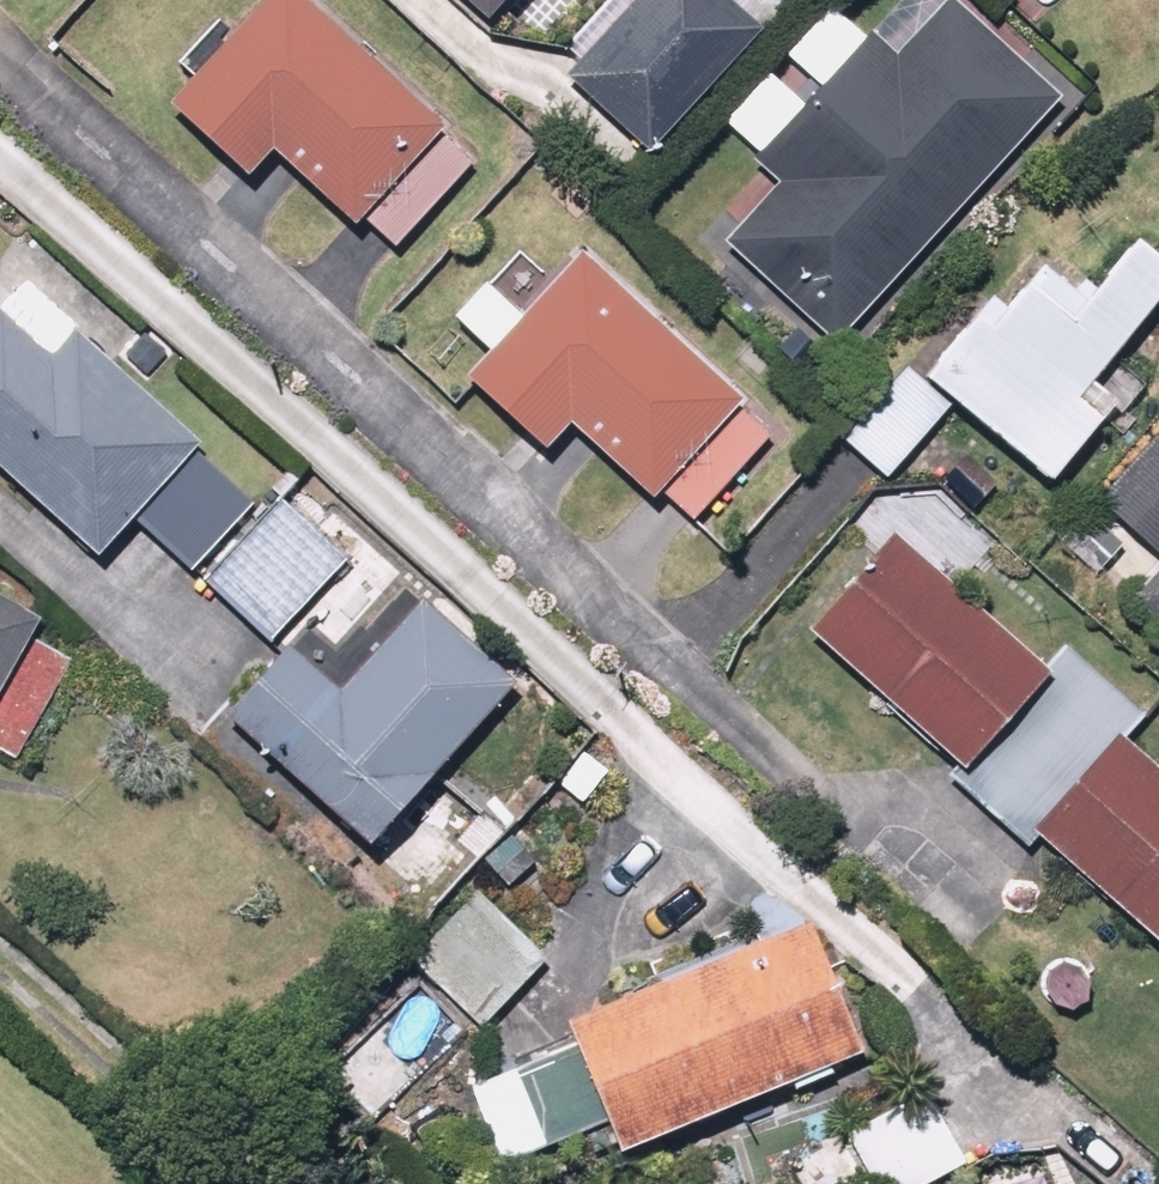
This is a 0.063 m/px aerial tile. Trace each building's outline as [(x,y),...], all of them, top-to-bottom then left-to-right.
[(290,0),(261,0),(157,112),(231,186),(259,158),(340,238),(349,229),(378,258),(473,162),(445,133),(435,144),(290,0)] [(476,29),(502,0),(443,0),(476,29)] [(632,158),(746,34),(709,0),(631,0),(553,85),(632,158)] [(984,44),(943,6),(885,63),(863,41),(737,164),(766,193),(713,245),(819,353),(1024,144),(1033,152),(1087,97),(1008,19),(984,44)] [(1029,272),(1007,298),(993,285),(912,380),(899,370),(834,447),(878,484),(937,414),(1033,495),(1108,407),(1086,389),(1158,303),(1158,271),(1125,242),(1066,311),(1029,272)] [(764,441),(574,259),(455,389),(527,458),(555,430),(640,512),(649,502),(678,530),(764,441)] [(18,304),(0,324),(0,447),(116,554),(146,522),(203,574),(270,500),(215,449),(223,441),(92,321),(67,348),(18,304)] [(1149,441),(1087,511),(1150,565),(1110,611),(1158,654),(1158,451),(1149,441)] [(797,638),(947,777),(939,786),(1017,858),(1027,847),(1158,969),(1158,796),(1114,754),(1139,728),(1057,652),(1030,681),(949,606),(994,557),(926,495),(797,638)] [(298,497),(225,577),(288,634),(361,555),(298,497)] [(58,616),(0,583),(0,718),(58,616)] [(360,685),(304,639),(245,707),(392,834),(531,674),(438,594),(360,685)] [(567,968),(485,888),(418,960),(502,1038),(567,968)] [(893,1042),(836,909),(593,1011),(603,1036),(485,1083),(513,1155),(629,1109),(642,1142),(893,1042)] [(371,1125),(470,1030),(411,974),(315,1067),(371,1125)] [(929,1081),(779,1178),(782,1183),(954,1183),(983,1165),(929,1081)]
